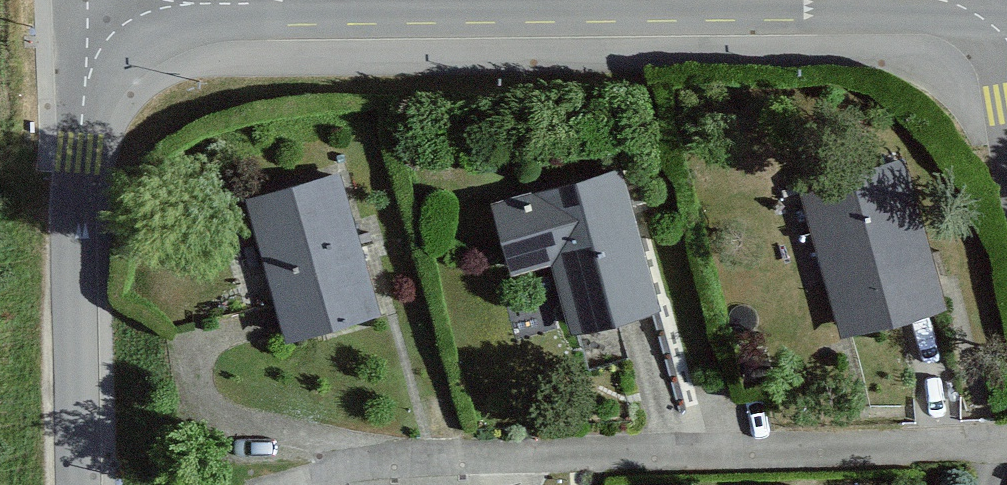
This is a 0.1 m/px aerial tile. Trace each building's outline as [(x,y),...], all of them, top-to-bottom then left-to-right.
[(891,155),(797,183),(838,320),(932,293),(891,155)] [(322,169),(238,193),(277,326),(361,302),(322,169)] [(606,170),(489,198),(504,258),(540,249),(557,319),(638,299),(606,170)]
